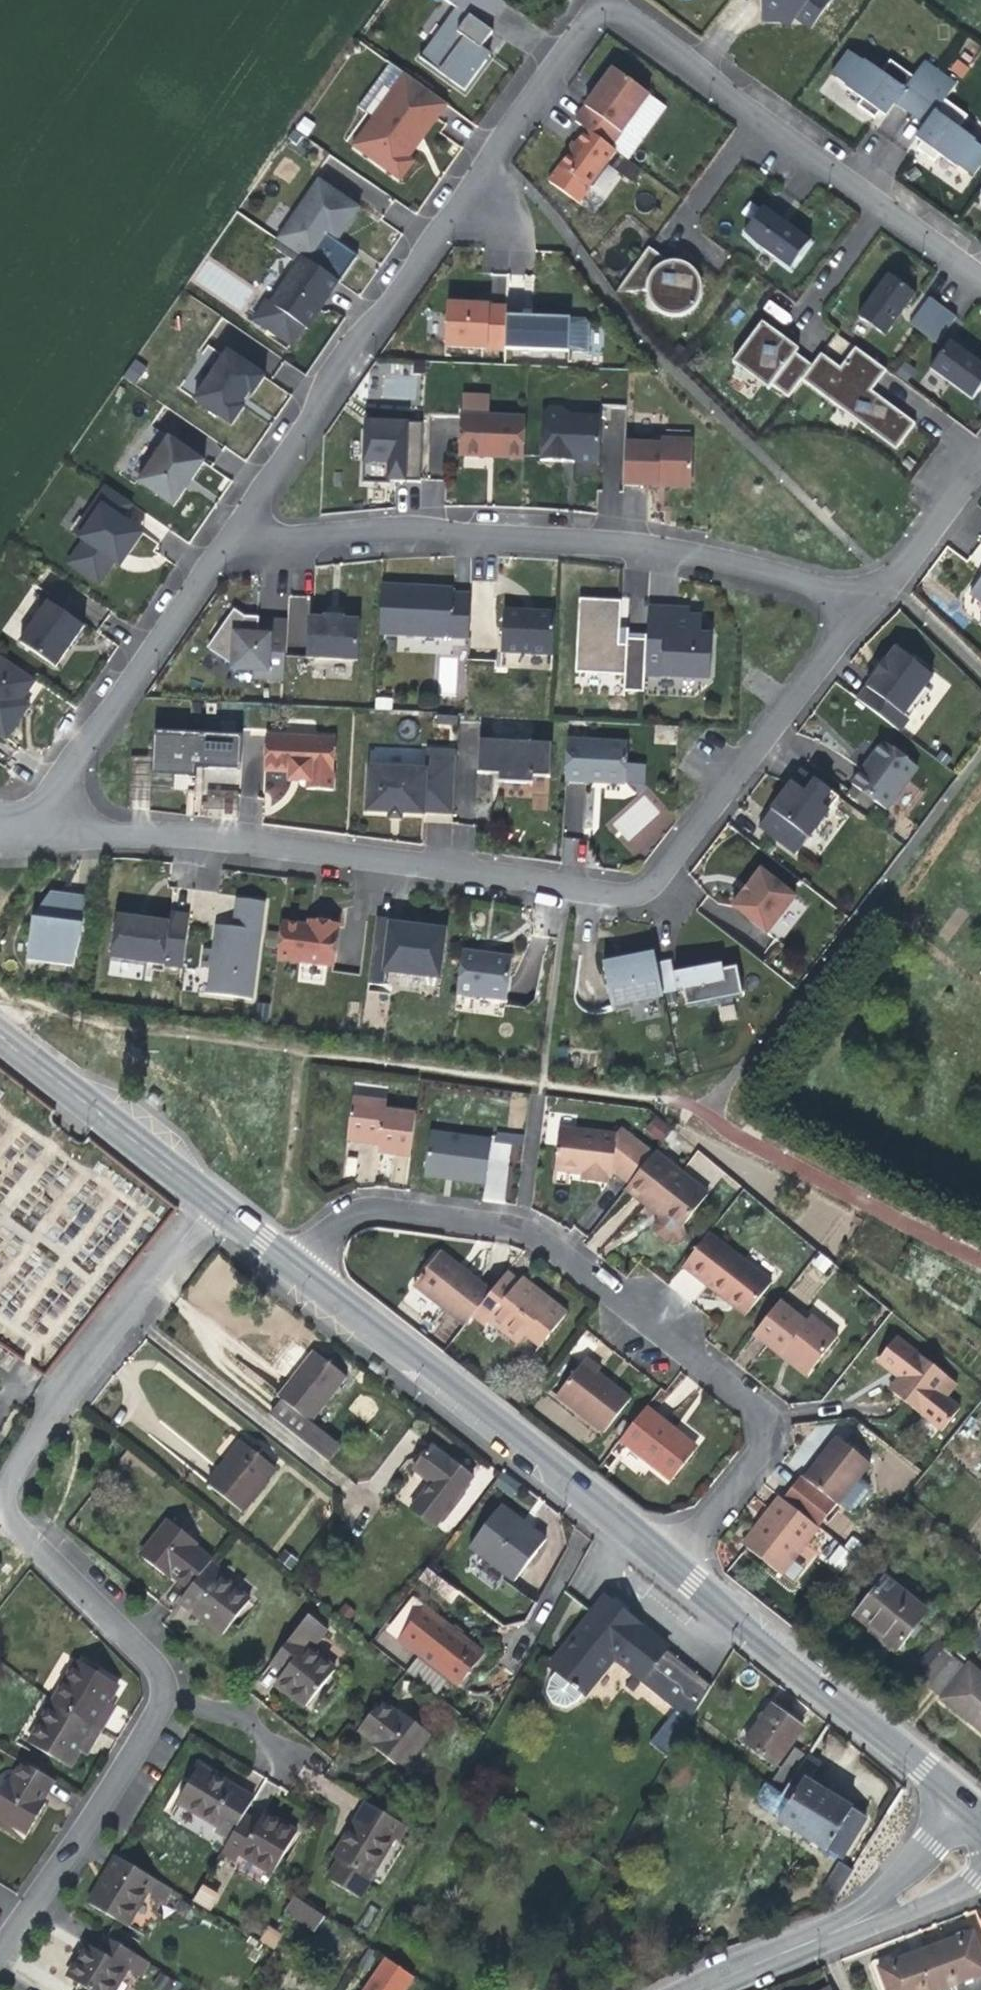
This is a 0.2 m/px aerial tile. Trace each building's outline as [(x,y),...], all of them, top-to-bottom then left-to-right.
[(490,26),(509,1),(507,0),(451,0),(461,7),(490,26)] [(831,0),(753,0),(749,5),(788,29),(794,20),(812,31),(831,0)] [(497,31),(490,26),(461,7),(452,20),(454,26),(485,48),(491,39),(497,31)] [(452,20),(436,41),(442,41),(454,26),(452,20)] [(485,48),(454,26),(442,41),(436,41),(424,57),(469,90),(494,54),(485,48)] [(865,96),(885,70),(868,57),(867,58),(852,47),(835,70),(850,82),(849,83),(865,96)] [(885,70),(865,96),(860,103),(868,109),(877,116),(882,109),(887,113),(897,100),(916,75),(894,58),(885,70)] [(928,59),(916,75),(897,100),(910,110),(941,69),(928,59)] [(577,121),(588,129),(614,147),(652,94),(615,68),(597,93),(577,121)] [(928,123),(947,98),(959,82),(941,69),(910,110),(928,123)] [(447,106),(405,74),(352,145),(399,180),(414,161),(408,157),(406,155),(434,118),(436,120),(447,106)] [(928,123),(917,137),(923,141),(918,147),(928,154),(936,161),(942,153),(958,166),(958,165),(973,176),(980,166),(980,145),(976,141),(977,140),(960,127),(969,115),(947,98),(928,123)] [(423,137),(436,120),(434,118),(406,155),(408,157),(423,137)] [(619,150),(614,147),(588,129),(578,143),(562,166),(592,187),(619,150)] [(320,177),(279,237),(304,255),(314,261),(332,235),(335,230),(340,234),(360,205),(320,177)] [(745,232),(791,269),(811,244),(782,221),(765,207),(745,232)] [(339,236),(340,234),(335,230),(332,235),(337,238),(339,236)] [(274,244),(299,262),(304,255),(279,237),(274,244)] [(650,245),(615,292),(647,291),(649,298),(653,306),(660,312),(667,316),(675,316),(684,316),(689,313),(698,306),(701,303),(704,296),(705,288),(704,280),(701,273),(695,265),(692,263),(686,271),(658,252),(650,245)] [(330,294),(340,279),(314,261),(304,255),(299,262),(271,302),(305,326),(308,328),(322,308),(321,308),(317,305),(327,292),(330,294)] [(916,294),(889,273),(875,292),(858,315),(885,336),(916,294)] [(325,301),(330,294),(327,292),(317,305),(321,308),(325,301)] [(957,318),(929,297),(909,323),(937,344),(957,318)] [(293,344),(305,326),(271,302),(268,299),(255,318),(293,344)] [(768,300),(762,309),(785,325),(791,316),(768,300)] [(506,347),(507,313),(507,304),(482,303),(448,303),(447,346),(506,347)] [(535,314),(507,313),(506,347),(570,349),(571,315),(535,314)] [(771,384),(795,353),(799,348),(783,337),(765,323),(737,359),(771,384)] [(929,369),(953,387),(971,400),(980,387),(980,364),(950,341),(929,369)] [(263,373),(226,347),(192,396),(229,421),(242,403),(239,401),(243,395),(247,388),(250,391),(263,373)] [(899,445),(917,422),(873,389),(879,381),(887,371),(856,348),(841,368),(822,353),(813,366),(803,379),(842,409),(845,405),(899,445)] [(795,353),(771,384),(773,386),(789,397),(803,379),(813,366),(795,353)] [(770,390),(773,386),(771,384),(737,359),(734,363),(770,390)] [(465,394),(464,414),(488,414),(489,395),(465,394)] [(842,409),(896,449),(899,445),(845,405),(842,409)] [(574,457),(574,460),(600,461),(601,416),(572,415),(564,406),(551,406),(543,414),(542,460),(563,460),(563,456),(574,457)] [(525,456),(526,416),(488,414),(464,414),(461,413),(460,454),(489,455),(489,452),(506,453),(506,456),(525,456)] [(422,480),(424,420),(367,418),(364,481),(391,482),(391,478),(401,479),(422,480)] [(200,486),(214,465),(170,436),(140,480),(184,510),(200,486)] [(661,441),(627,441),(625,482),(660,483),(660,478),(672,478),(693,478),(695,437),(661,437),(661,441)] [(124,516),(133,502),(108,484),(94,503),(100,508),(81,536),(85,538),(69,560),(100,582),(115,560),(122,550),(128,548),(142,529),(124,516)] [(145,531),(142,529),(128,548),(122,550),(115,560),(122,564),(127,557),(145,531)] [(971,594),(980,601),(980,580),(971,594)] [(420,596),(382,594),(380,636),(470,640),(472,598),(454,597),(454,593),(434,593),(434,596),(420,596)] [(87,624),(51,600),(23,642),(59,666),(74,643),(87,624)] [(626,679),(627,649),(623,649),(620,648),(622,605),(580,603),(577,677),(626,679)] [(679,611),(649,609),(648,643),(646,677),(711,680),(713,637),(703,636),(703,618),(691,618),(679,617),(679,611)] [(286,678),(289,619),(266,618),(246,617),(235,610),(210,647),(233,663),(233,668),(255,669),(269,669),(269,678),(286,678)] [(555,657),(557,615),(529,614),(505,613),(503,655),(555,657)] [(327,619),(310,618),(308,658),(359,659),(361,620),(344,620),(344,616),(337,616),(327,615),(327,619)] [(628,642),(627,649),(626,679),(625,694),(645,695),(646,677),(648,643),(628,642)] [(875,676),(858,699),(900,731),(916,709),(910,705),(922,689),(933,676),(897,649),(888,660),(886,659),(879,668),(873,675),(875,676)] [(38,679),(1,653),(0,654),(0,733),(8,738),(27,711),(19,706),(24,699),(38,679)] [(269,669),(255,669),(255,678),(269,678),(269,669)] [(928,694),(922,689),(910,705),(916,709),(928,694)] [(31,704),(24,699),(19,706),(27,711),(29,708),(31,704)] [(479,746),(478,721),(459,722),(460,747),(479,746)] [(197,775),(198,767),(198,756),(206,756),(206,767),(243,768),(244,733),(155,731),(154,756),(154,774),(176,775),(197,775)] [(302,773),(301,779),(309,779),(309,787),(335,788),(337,736),(268,733),(267,768),(292,769),(292,773),(302,773)] [(918,766),(884,741),(869,760),(852,783),(886,808),(918,766)] [(553,746),(480,744),(479,776),(500,777),(500,786),(514,786),(534,787),(534,779),(552,780),(553,746)] [(568,744),(567,784),(597,785),(627,786),(628,767),(629,746),(568,744)] [(430,758),(457,759),(457,750),(431,749),(430,758)] [(153,806),(154,786),(154,774),(154,756),(133,755),(132,806),(153,806)] [(198,756),(198,767),(202,767),(206,767),(206,756),(198,756)] [(457,759),(430,758),(430,770),(372,768),(371,812),(401,813),(427,814),(427,813),(455,814),(457,759)] [(645,767),(628,767),(627,786),(637,795),(644,787),(645,767)] [(783,792),(773,806),(809,834),(838,795),(801,768),(783,792)] [(176,775),(154,774),(154,786),(176,786),(176,775)] [(200,814),(241,815),(241,790),(210,789),(209,801),(200,800),(200,814)] [(809,834),(773,806),(758,825),(795,853),(809,834)] [(746,885),(730,904),(765,932),(794,896),(760,868),(746,885)] [(69,897),(51,888),(32,915),(27,957),(47,959),(48,951),(76,953),(81,935),(83,920),(67,918),(69,897)] [(73,891),(51,888),(69,897),(67,918),(83,920),(85,893),(73,891)] [(238,926),(265,929),(269,901),(242,897),(238,926)] [(173,914),(172,924),(167,965),(186,968),(193,916),(173,914)] [(114,959),(167,965),(172,924),(150,921),(138,920),(119,918),(114,959)] [(378,918),(370,984),(387,986),(389,971),(443,977),(449,931),(425,929),(394,925),(395,920),(378,918)] [(284,924),(280,959),(337,965),(341,925),(319,922),(318,928),(312,927),(284,924)] [(265,929),(238,926),(228,924),(221,923),(218,948),(208,947),(206,966),(214,967),(211,992),(256,998),(265,929)] [(76,953),(48,951),(47,959),(74,962),(76,953)] [(485,953),(465,951),(460,993),(509,999),(515,957),(485,953)] [(613,1006),(665,995),(658,964),(656,954),(636,958),(605,965),(613,1006)] [(665,995),(681,992),(677,974),(674,961),(658,964),(665,995)] [(700,970),(677,974),(681,992),(686,991),(689,1007),(745,996),(739,968),(724,971),(723,965),(700,970)] [(411,1155),(416,1113),(386,1109),(387,1101),(352,1097),(347,1139),(373,1142),(380,1143),(379,1151),(411,1155)] [(656,1116),(645,1128),(661,1141),(671,1128),(656,1116)] [(590,1173),(590,1180),(607,1182),(608,1175),(611,1176),(611,1174),(616,1134),(560,1127),(556,1170),(583,1173),(590,1173)] [(616,1134),(611,1174),(619,1175),(630,1183),(654,1153),(621,1128),(616,1134)] [(491,1140),(431,1132),(425,1175),(460,1180),(485,1183),(491,1140)] [(630,1183),(627,1188),(656,1212),(659,1207),(661,1209),(664,1211),(655,1224),(657,1232),(670,1243),(679,1241),(684,1235),(682,1226),(708,1194),(656,1151),(654,1153),(630,1183)] [(710,1232),(683,1266),(717,1292),(746,1315),(771,1282),(732,1252),(733,1250),(710,1232)] [(463,1274),(466,1271),(451,1259),(440,1251),(437,1254),(463,1274)] [(823,1253),(811,1260),(820,1275),(833,1268),(823,1253)] [(466,1324),(473,1316),(492,1291),(466,1271),(463,1274),(437,1254),(414,1283),(466,1324)] [(690,1304),(703,1288),(681,1269),(667,1285),(690,1304)] [(492,1291),(473,1316),(485,1325),(489,1320),(519,1343),(525,1336),(540,1348),(568,1312),(543,1293),(523,1276),(520,1280),(508,1271),(492,1291)] [(786,1349),(812,1370),(838,1336),(811,1315),(806,1321),(780,1300),(754,1334),(781,1355),(786,1349)] [(957,1384),(896,1337),(877,1361),(891,1372),(893,1369),(904,1377),(892,1392),(904,1401),(942,1431),(960,1408),(946,1397),(957,1384)] [(807,1376),(812,1370),(786,1349),(781,1355),(792,1364),(807,1376)] [(277,1395),(282,1400),(312,1423),(348,1377),(313,1350),(289,1380),(277,1395)] [(602,1367),(587,1356),(557,1395),(604,1432),(632,1397),(610,1381),(598,1371),(602,1367)] [(312,1423),(282,1400),(269,1416),(328,1462),(341,1445),(312,1423)] [(646,1406),(620,1439),(671,1480),(697,1446),(675,1429),(646,1406)] [(977,1424),(972,1420),(967,1426),(972,1431),(977,1424)] [(782,1500),(818,1527),(836,1503),(838,1504),(840,1502),(860,1477),(871,1463),(836,1435),(812,1467),(804,1478),(801,1475),(782,1500)] [(277,1468),(265,1459),(252,1449),(241,1440),(223,1462),(207,1484),(243,1512),(277,1468)] [(462,1469),(432,1444),(413,1469),(430,1483),(410,1508),(435,1527),(473,1478),(462,1469)] [(255,1445),(252,1449),(265,1459),(268,1455),(255,1445)] [(869,1484),(860,1477),(840,1502),(849,1509),(855,1508),(870,1490),(869,1484)] [(819,1528),(818,1527),(782,1500),(778,1496),(761,1519),(742,1543),(782,1575),(783,1573),(795,1559),(819,1528)] [(522,1521),(501,1505),(469,1546),(515,1581),(546,1540),(522,1521)] [(168,1578),(171,1574),(193,1546),(197,1541),(169,1519),(140,1556),(156,1568),(168,1578)] [(193,1546),(171,1574),(189,1587),(211,1559),(193,1546)] [(841,1550),(829,1564),(841,1573),(852,1559),(841,1550)] [(224,1570),(211,1559),(189,1587),(179,1599),(199,1615),(223,1634),(250,1599),(220,1576),(224,1570)] [(806,1568),(795,1559),(783,1573),(794,1582),(806,1568)] [(427,1569),(419,1578),(451,1602),(458,1593),(427,1569)] [(874,1631),(897,1649),(928,1610),(886,1577),(855,1616),(874,1631)] [(690,1719),(709,1684),(666,1650),(667,1647),(663,1644),(663,1641),(659,1637),(656,1638),(652,1634),(652,1631),(650,1629),(647,1627),(645,1628),(635,1620),(635,1618),(615,1601),(612,1602),(605,1596),(550,1664),(557,1670),(551,1679),(547,1690),(553,1703),(566,1707),(579,1700),(585,1693),(614,1657),(642,1679),(640,1682),(690,1719)] [(419,1656),(406,1672),(436,1695),(449,1679),(458,1685),(484,1652),(464,1637),(415,1599),(389,1632),(419,1656)] [(308,1616),(273,1660),(279,1665),(286,1670),(276,1683),(306,1706),(335,1669),(312,1651),(328,1631),(308,1616)] [(944,1649),(919,1679),(928,1686),(953,1656),(944,1649)] [(967,1668),(970,1665),(971,1663),(957,1651),(953,1656),(967,1668)] [(970,1665),(967,1668),(953,1656),(928,1686),(980,1729),(980,1674),(970,1665)] [(70,1767),(80,1748),(78,1747),(83,1739),(92,1744),(101,1729),(109,1714),(101,1710),(106,1702),(108,1703),(119,1684),(77,1659),(28,1743),(70,1767)] [(381,1699),(358,1728),(377,1743),(374,1747),(380,1753),(402,1770),(427,1738),(399,1716),(400,1714),(381,1699)] [(114,1706),(108,1703),(106,1702),(101,1710),(109,1714),(111,1710),(114,1706)] [(803,1727),(784,1714),(772,1705),(745,1742),(776,1764),(803,1727)] [(673,1710),(650,1742),(668,1756),(692,1724),(673,1710)] [(89,1748),(92,1744),(83,1739),(78,1747),(80,1748),(87,1752),(89,1748)] [(821,1763),(808,1754),(807,1757),(794,1747),(770,1786),(767,1784),(760,1795),(759,1798),(761,1804),(780,1817),(779,1819),(826,1850),(827,1849),(842,1858),(868,1818),(852,1809),(854,1807),(834,1795),(809,1779),(821,1763)] [(54,1780),(22,1762),(15,1774),(12,1772),(0,1792),(0,1817),(28,1833),(46,1803),(42,1801),(46,1793),(54,1780)] [(228,1840),(240,1820),(253,1799),(226,1783),(199,1767),(178,1801),(218,1825),(214,1832),(228,1840)] [(339,1860),(370,1878),(394,1838),(400,1842),(408,1827),(366,1803),(350,1831),(334,1857),(339,1860)] [(240,1820),(228,1840),(220,1853),(235,1862),(240,1854),(273,1873),(297,1833),(277,1821),(263,1813),(254,1828),(240,1820)] [(173,1889),(118,1856),(103,1881),(90,1903),(126,1925),(147,1891),(165,1902),(173,1889)] [(371,1879),(370,1878),(339,1860),(328,1879),(360,1898),(371,1879)] [(835,1899),(853,1871),(841,1862),(822,1892),(835,1899)] [(201,1886),(192,1901),(208,1910),(217,1895),(201,1886)] [(293,1918),(303,1901),(295,1895),(285,1912),(293,1918)] [(324,1916),(303,1901),(293,1918),(314,1931),(324,1916)] [(261,1922),(253,1937),(275,1950),(282,1936),(261,1922)] [(926,1948),(941,1989),(943,1989),(980,1976),(980,1950),(973,1930),(950,1939),(926,1948)] [(110,1939),(102,1952),(127,1967),(142,1976),(150,1962),(110,1939)] [(102,1952),(88,1944),(80,1957),(69,1977),(91,1989),(114,1989),(127,1967),(102,1952)] [(926,1948),(902,1957),(878,1966),(887,1989),(941,1989),(926,1948)] [(413,1976),(386,1958),(364,1989),(404,1989),(413,1976)]
